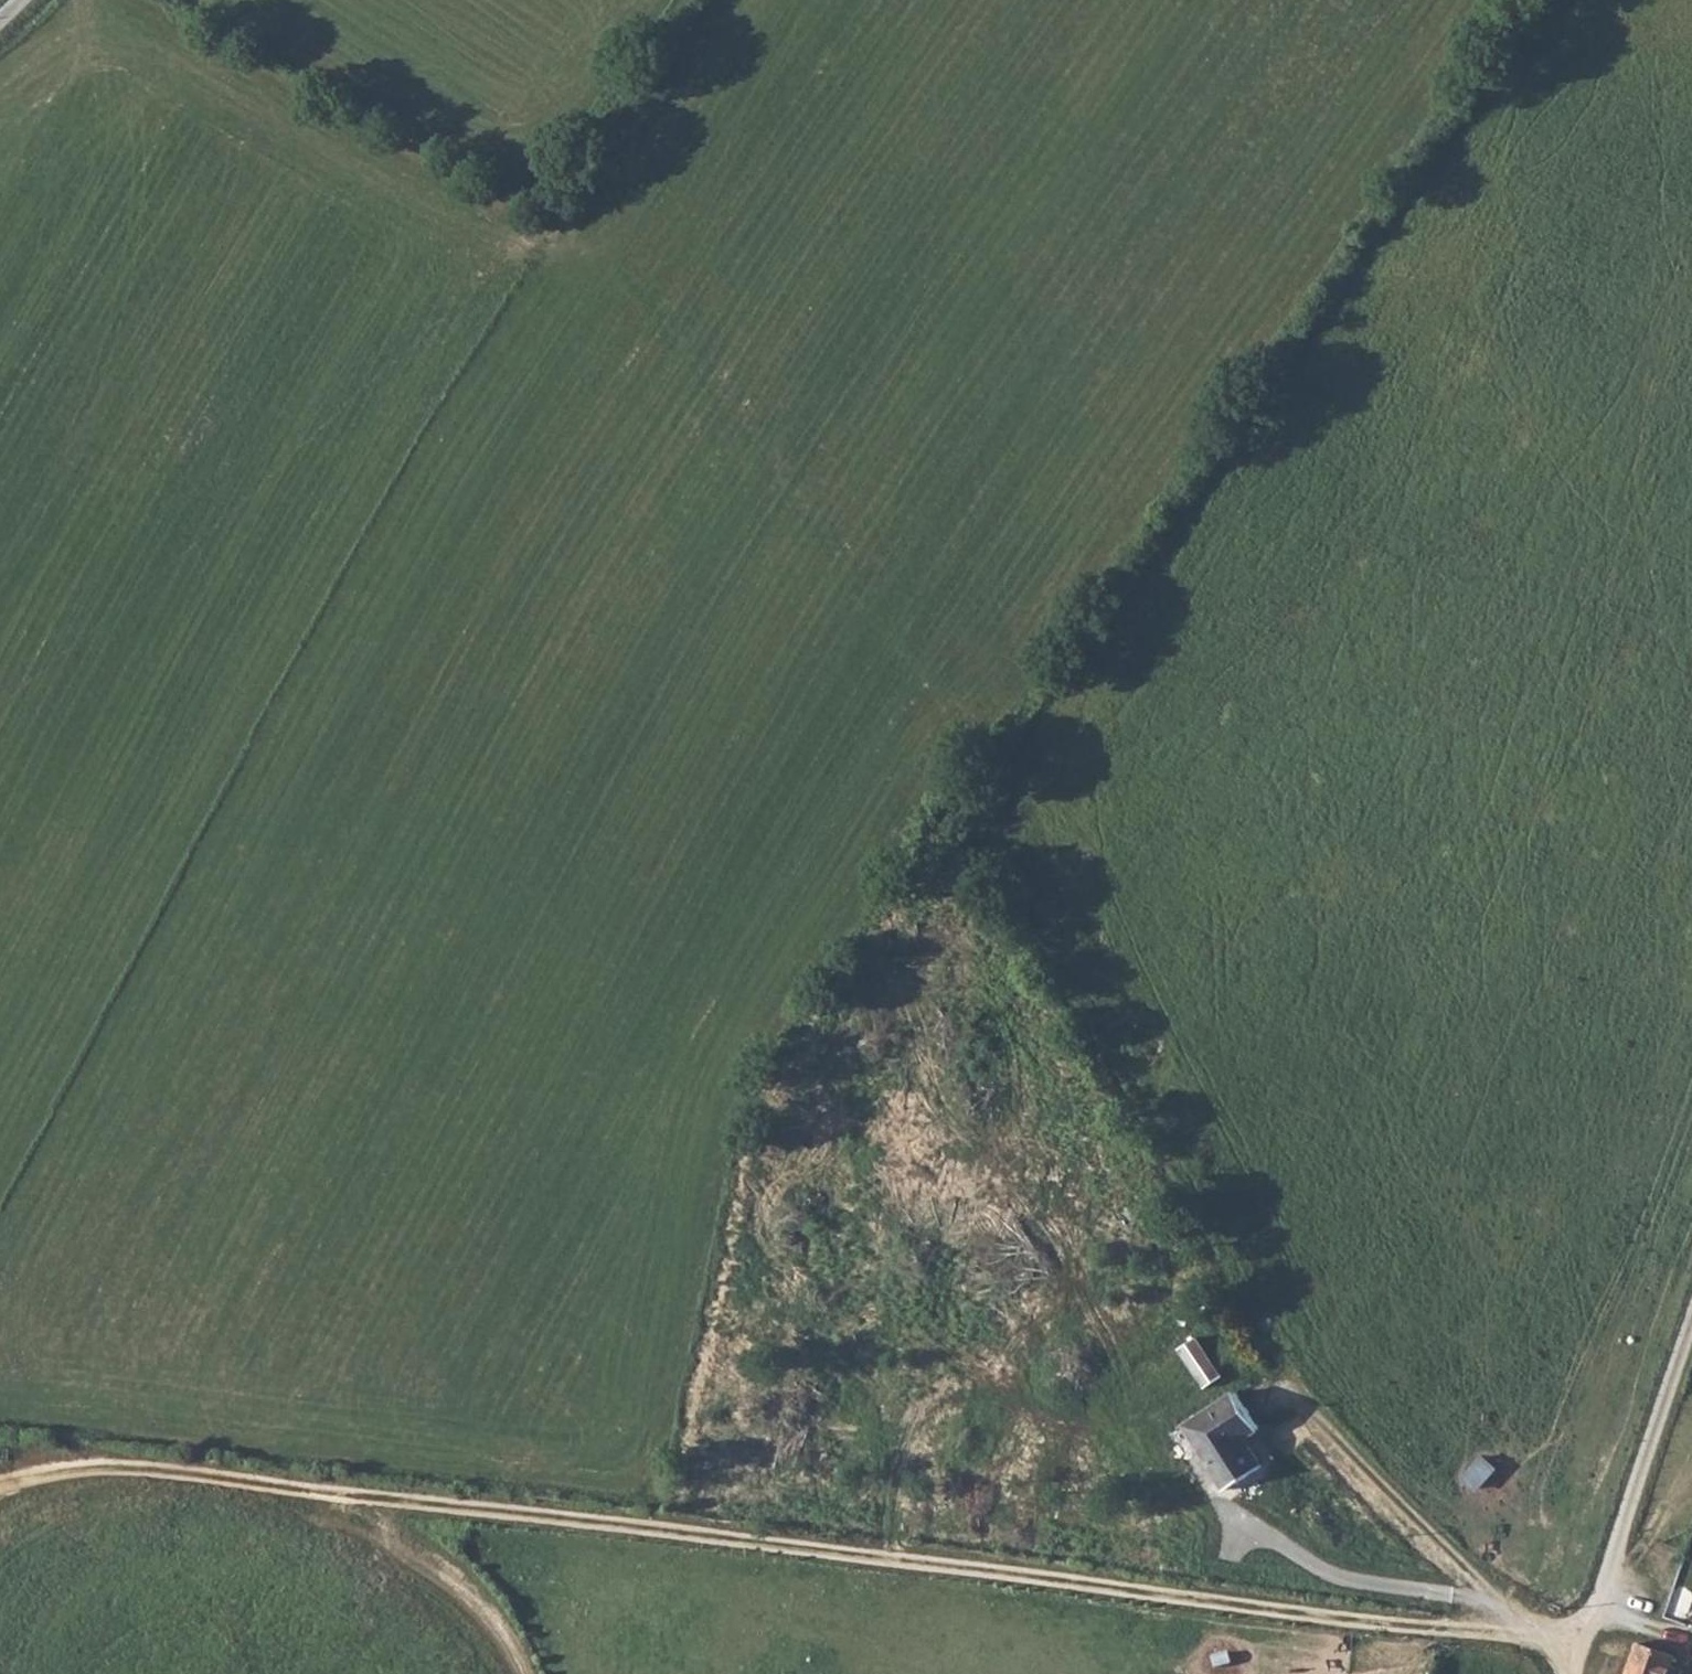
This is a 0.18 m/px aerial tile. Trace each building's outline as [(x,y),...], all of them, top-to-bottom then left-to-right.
[(1204,1388),(1225,1376),(1203,1334),(1181,1345),(1204,1388)] [(1236,1389),(1184,1420),(1224,1488),(1264,1464),(1248,1437),(1260,1430),(1236,1389)] [(1667,1644),(1628,1631),(1614,1673),(1656,1673),(1667,1644)]
